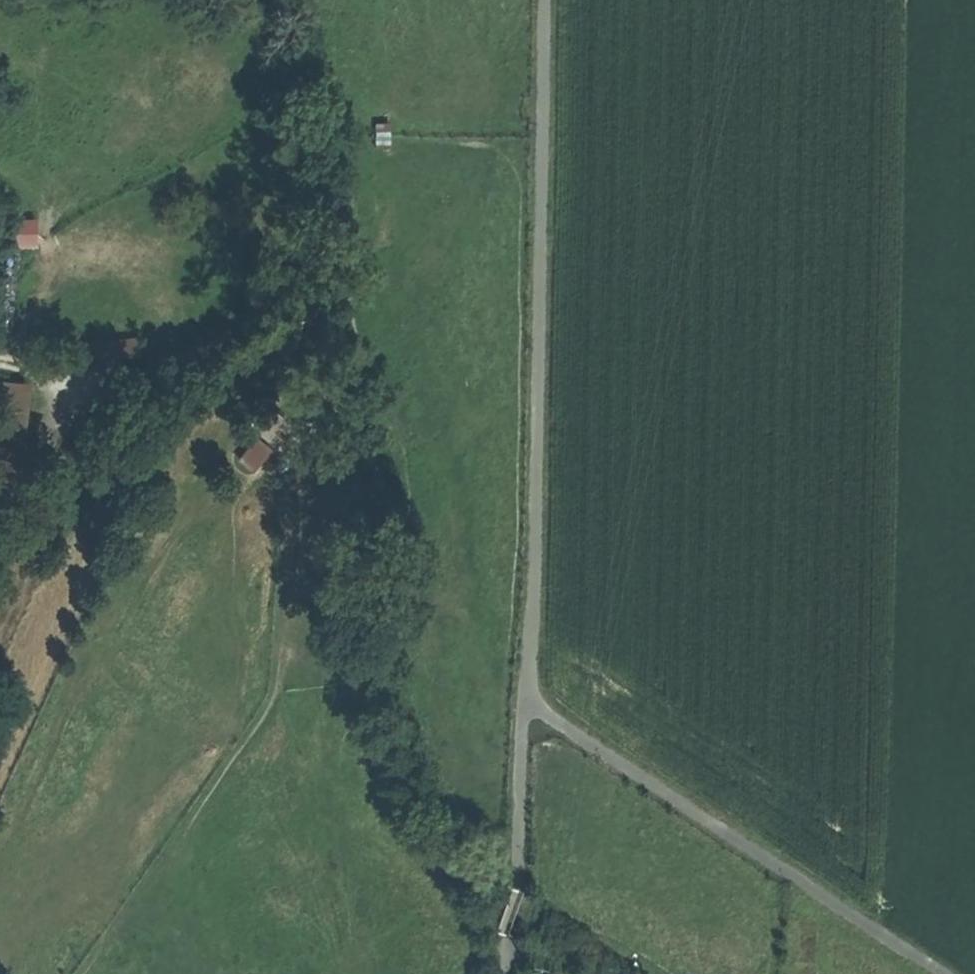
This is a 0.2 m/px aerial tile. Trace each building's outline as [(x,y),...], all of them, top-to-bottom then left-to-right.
[(29,445),(31,378),(0,377),(0,444),(29,445)] [(261,434),(241,455),(256,469),(276,447),(261,434)]
